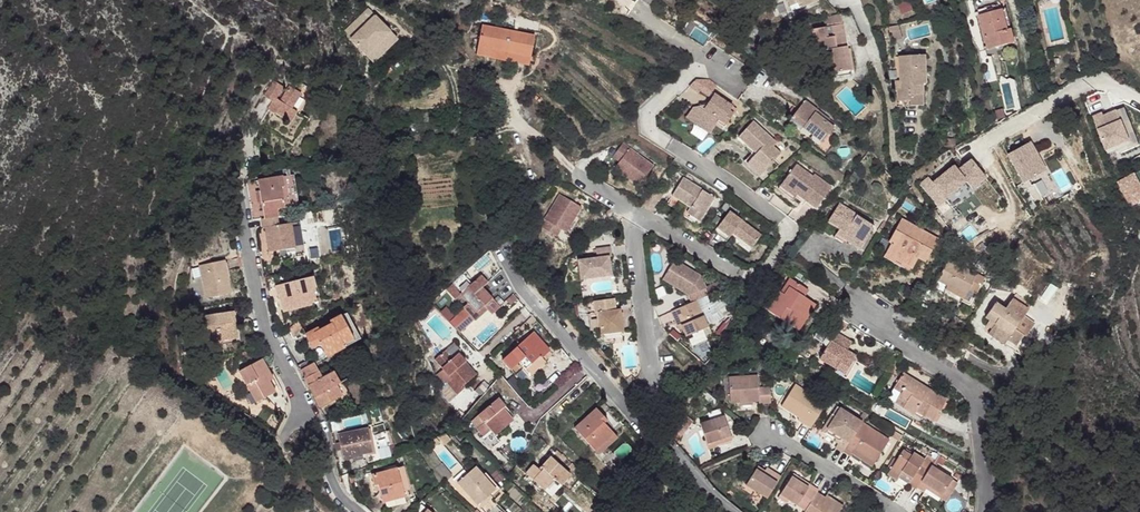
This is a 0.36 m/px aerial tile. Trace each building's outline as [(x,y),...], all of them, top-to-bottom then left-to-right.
[(901,15),(913,11),(910,1),(898,5),(901,15)] [(368,7),(344,30),(374,63),(399,39),(368,7)] [(985,13),(966,20),(967,25),(987,19),(985,13)] [(835,18),(836,27),(852,26),(851,16),(835,18)] [(995,16),(990,17),(997,39),(994,40),(998,52),(1005,50),(995,16)] [(987,19),(967,25),(977,54),(984,52),(986,56),(998,52),(994,40),(997,39),(990,17),(987,19)] [(896,25),(887,26),(891,40),(899,38),(896,25)] [(836,27),(811,30),(812,52),(825,51),(827,74),(833,73),(855,71),(854,49),(848,49),(848,38),(854,38),(852,26),(836,27)] [(489,27),(483,55),(536,65),(541,37),(489,27)] [(927,52),(897,54),(901,103),(918,102),(917,92),(925,91),(925,83),(931,82),(927,52)] [(696,77),(691,90),(711,98),(716,85),(696,77)] [(277,103),(272,111),(283,118),(292,124),(300,113),(295,110),(305,95),(297,90),(293,88),(283,102),(279,99),(287,87),(278,82),(268,97),(277,103)] [(302,83),(297,90),(305,95),(295,110),(300,113),(303,115),(317,94),(302,83)] [(693,107),(686,117),(710,133),(720,119),(726,124),(737,107),(715,93),(708,104),(693,107)] [(798,110),(793,118),(820,141),(831,127),(825,122),(812,112),(815,108),(805,100),(798,110)] [(804,100),(796,108),(798,110),(805,100),(804,100)] [(790,116),(793,118),(798,110),(796,108),(790,116)] [(815,108),(812,112),(825,122),(827,118),(815,108)] [(1091,118),(1103,154),(1128,146),(1116,110),(1091,118)] [(283,118),(273,133),(295,147),(312,121),(303,115),(300,113),(292,124),(283,118)] [(749,117),(736,134),(752,147),(756,149),(747,159),(761,170),(779,146),(772,140),(776,136),(749,117)] [(658,161),(627,139),(613,158),(619,163),(614,169),(639,187),(658,161)] [(1047,169),(1031,141),(1007,155),(1024,184),(1047,169)] [(752,147),(744,157),(747,159),(756,149),(752,147)] [(928,177),(919,184),(937,206),(967,182),(972,190),(987,178),(972,158),(958,169),(954,164),(933,182),(928,177)] [(796,161),(781,181),(797,192),(816,205),(832,183),(815,171),(812,173),(796,161)] [(683,177),(672,195),(693,207),(689,214),(702,221),(716,196),(683,177)] [(295,178),(288,179),(293,208),(301,207),(295,178)] [(284,179),(259,184),(261,195),(263,205),(266,221),(278,219),(277,212),(284,211),(287,209),(284,190),(286,189),(284,179)] [(288,179),(284,179),(286,189),(284,190),(287,209),(293,208),(288,179)] [(781,181),(777,186),(793,197),(797,192),(781,181)] [(583,209),(562,197),(547,221),(549,222),(545,229),(559,238),(563,232),(569,234),(583,209)] [(841,225),(837,231),(861,247),(877,225),(842,201),(830,217),(841,225)] [(732,210),(720,227),(733,236),(736,232),(755,246),(764,233),(732,210)] [(892,244),(884,257),(911,272),(919,259),(925,262),(939,239),(902,218),(889,242),(892,244)] [(266,221),(263,222),(265,230),(267,230),(269,238),(273,238),(274,243),(270,244),(272,256),(284,254),(296,252),(292,227),(279,229),(278,219),(266,221)] [(720,227),(716,231),(730,240),(733,236),(720,227)] [(580,261),(582,275),(594,274),(595,279),(615,276),(612,257),(615,256),(613,246),(598,249),(600,258),(580,261)] [(677,258),(665,277),(692,295),(695,302),(701,300),(712,294),(703,275),(677,258)] [(949,258),(941,273),(970,287),(977,272),(949,258)] [(226,260),(200,265),(204,300),(234,295),(226,260)] [(467,272),(449,287),(456,294),(473,279),(467,272)] [(483,272),(463,291),(472,300),(467,305),(453,318),(465,330),(479,317),(476,314),(488,302),(495,311),(503,303),(485,285),(490,279),(483,272)] [(869,272),(862,282),(872,289),(880,279),(869,272)] [(977,272),(970,287),(977,290),(984,276),(977,272)] [(316,274),(275,283),(278,294),(283,293),(287,309),(322,301),(316,274)] [(793,275),(783,289),(788,292),(798,278),(793,275)] [(781,287),(767,307),(795,325),(805,309),(811,313),(819,302),(806,293),(801,290),(806,284),(798,278),(788,292),(783,289),(781,287)] [(1007,283),(1005,288),(1007,291),(1010,292),(1013,290),(1013,285),(1007,283)] [(806,284),(801,290),(806,293),(811,287),(806,284)] [(618,299),(596,303),(598,314),(602,314),(604,330),(605,335),(627,332),(624,311),(620,311),(618,299)] [(695,302),(675,311),(678,320),(683,318),(688,329),(692,337),(713,328),(701,300),(695,302)] [(488,302),(476,314),(479,317),(491,306),(488,302)] [(994,329),(991,334),(1008,345),(1012,339),(1021,346),(1029,334),(1019,328),(1026,315),(1010,304),(1007,308),(997,302),(987,317),(992,320),(997,324),(994,329)] [(805,309),(795,325),(800,329),(811,313),(805,309)] [(236,311),(205,315),(207,328),(209,346),(217,345),(241,341),(236,311)] [(347,313),(341,317),(353,338),(337,347),(339,351),(361,338),(347,313)] [(598,314),(592,315),(595,331),(604,330),(602,314),(598,314)] [(318,329),(306,337),(314,349),(321,345),(328,357),(339,351),(337,347),(353,338),(341,317),(330,323),(332,326),(320,332),(318,329)] [(683,318),(678,320),(684,331),(688,329),(683,318)] [(992,320),(988,325),(994,329),(997,324),(992,320)] [(831,338),(820,356),(838,366),(840,363),(846,366),(855,352),(847,347),(842,344),(847,335),(833,326),(826,336),(831,338)] [(535,329),(505,358),(520,373),(527,365),(529,367),(543,353),(544,354),(552,346),(535,329)] [(847,335),(842,344),(847,347),(852,338),(847,335)] [(949,336),(939,351),(946,355),(957,340),(949,336)] [(457,341),(449,349),(457,356),(462,351),(465,349),(457,341)] [(449,349),(439,357),(457,376),(451,381),(464,393),(472,386),(471,384),(482,373),(473,364),(471,365),(468,362),(471,359),(462,351),(457,356),(449,349)] [(840,363),(838,366),(848,373),(859,355),(855,352),(846,366),(840,363)] [(260,358),(237,370),(253,401),(271,392),(266,381),(263,378),(269,375),(260,358)] [(316,364),(301,372),(306,380),(320,372),(316,364)] [(904,368),(891,387),(900,393),(897,397),(916,409),(919,405),(927,410),(935,415),(947,396),(930,385),(928,387),(923,384),(921,387),(916,384),(920,378),(904,368)] [(320,372),(306,380),(310,388),(325,380),(320,372)] [(758,372),(728,374),(731,399),(740,399),(753,398),(758,397),(759,401),(771,399),(769,380),(759,381),(758,372)] [(325,380),(310,388),(322,409),(345,396),(338,386),(343,383),(337,373),(325,380)] [(920,378),(916,384),(921,387),(923,384),(928,387),(930,385),(920,378)] [(343,383),(338,386),(345,396),(349,393),(343,383)] [(799,384),(785,405),(808,421),(806,423),(813,427),(829,404),(799,384)] [(502,393),(481,409),(488,417),(481,422),(487,430),(494,425),(501,432),(519,417),(507,402),(509,401),(502,393)] [(599,404),(578,424),(600,447),(618,429),(616,426),(608,419),(604,414),(607,411),(599,404)] [(919,405),(916,409),(923,414),(927,410),(919,405)] [(840,441),(836,448),(844,453),(846,449),(864,422),(841,406),(827,427),(839,435),(836,439),(840,441)] [(681,417),(684,421),(689,425),(695,421),(686,411),(681,417)] [(724,416),(701,424),(710,450),(720,446),(719,444),(718,440),(732,435),(724,416)] [(684,421),(675,429),(680,434),(689,425),(684,421)] [(864,422),(846,449),(853,454),(855,452),(875,465),(891,440),(864,422)] [(827,427),(823,430),(836,439),(839,435),(827,427)] [(370,428),(341,433),(342,439),(344,447),(346,456),(364,453),(375,450),(370,428)] [(618,429),(600,447),(603,451),(622,432),(618,429)] [(338,431),(332,432),(333,441),(337,440),(339,448),(344,447),(342,439),(340,439),(338,431)] [(447,431),(439,435),(442,440),(444,443),(451,437),(447,431)] [(732,435),(718,440),(719,444),(733,438),(732,435)] [(435,438),(428,441),(433,447),(439,442),(435,438)] [(846,449),(844,453),(851,458),(853,454),(846,449)] [(855,452),(853,454),(873,467),(875,465),(855,452)] [(898,452),(885,473),(893,479),(896,474),(908,480),(904,486),(911,490),(913,489),(924,470),(917,466),(919,462),(908,455),(906,458),(898,452)] [(536,462),(528,470),(546,487),(556,476),(564,483),(573,474),(552,454),(540,466),(536,462)] [(476,463),(457,478),(476,502),(495,486),(476,463)] [(759,466),(757,470),(771,479),(773,476),(759,466)] [(924,470),(913,489),(920,494),(922,491),(924,487),(938,496),(949,481),(930,468),(927,466),(924,470)] [(401,469),(374,475),(377,487),(381,485),(385,503),(408,498),(401,469)] [(757,470),(747,485),(767,499),(782,476),(776,472),(773,476),(771,479),(757,470)] [(885,473),(883,476),(891,482),(893,479),(885,473)] [(896,474),(893,479),(904,486),(908,480),(896,474)] [(792,475),(779,494),(789,501),(804,511),(817,493),(819,489),(810,483),(809,485),(801,479),(792,475)] [(938,496),(936,500),(941,504),(954,484),(949,481),(938,496)] [(924,487),(922,491),(936,500),(938,496),(924,487)] [(843,506),(827,496),(825,498),(817,493),(804,511),(839,511),(843,506)] [(786,505),(797,511),(804,511),(789,501),(786,505)]
